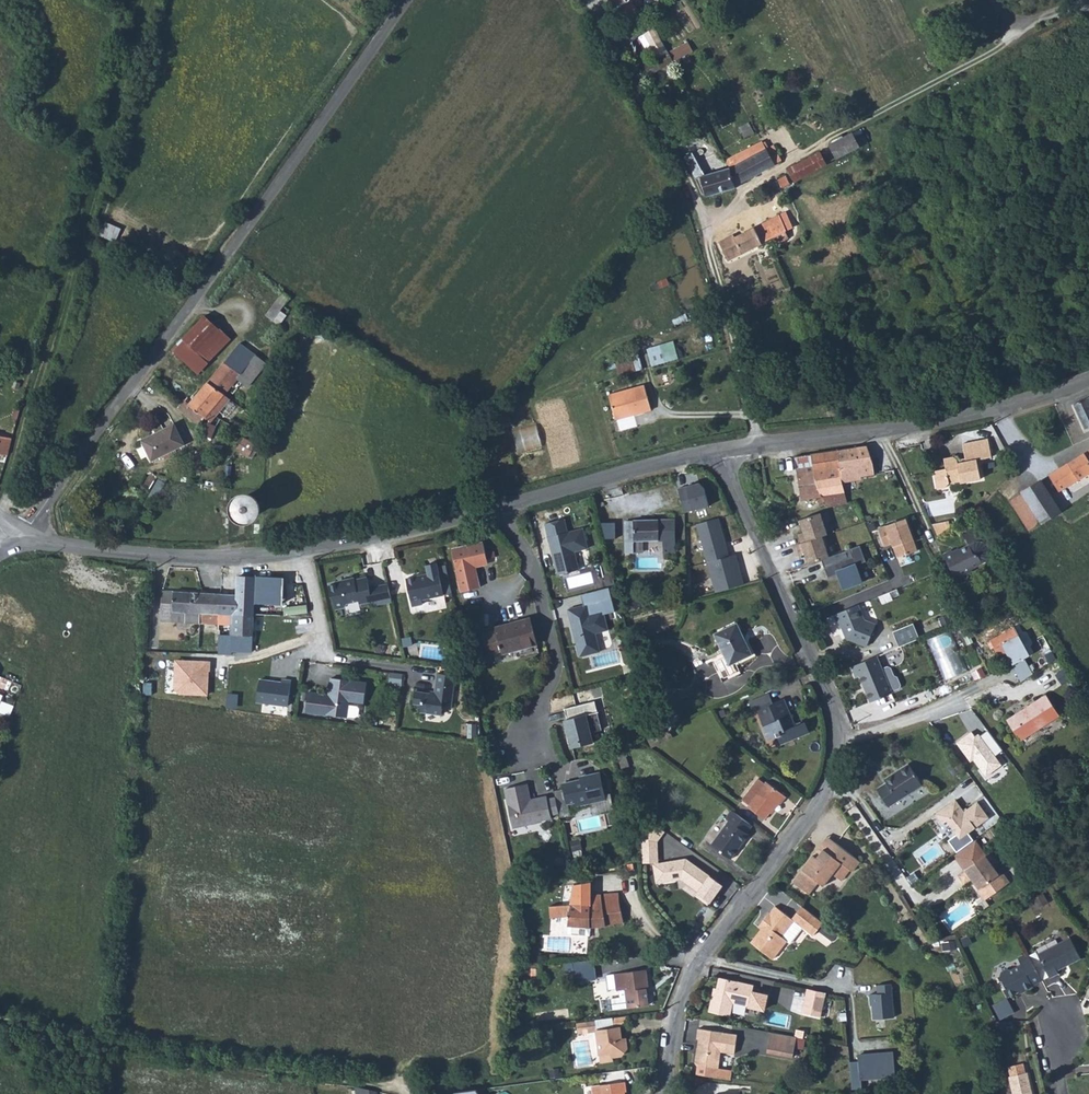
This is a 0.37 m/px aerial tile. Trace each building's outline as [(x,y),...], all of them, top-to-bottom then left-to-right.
[(637,3),(626,12),(626,20),(634,30),(639,26),(631,16),(641,8),(637,3)] [(641,8),(631,16),(639,26),(649,17),(641,8)] [(634,30),(625,38),(631,48),(640,63),(644,60),(641,55),(645,52),(637,39),(657,26),(651,16),(649,17),(639,26),(634,30)] [(688,40),(671,51),(677,60),(694,49),(688,40)] [(671,51),(649,65),(655,74),(677,60),(671,51)] [(867,129),(837,144),(845,158),(874,142),(867,129)] [(768,141),(735,158),(740,166),(734,169),(740,183),(787,159),(781,148),(780,145),(772,149),(768,141)] [(827,153),(799,168),(804,179),(833,163),(827,153)] [(710,177),(698,155),(693,157),(704,180),(710,177)] [(704,180),(693,157),(689,159),(702,181),(704,180)] [(734,169),(710,177),(704,180),(712,195),(741,186),(740,183),(734,169)] [(795,177),(787,181),(791,188),(796,185),(798,184),(795,177)] [(793,211),(729,243),(737,260),(782,239),(785,247),(797,240),(789,226),(798,220),(793,211)] [(119,240),(123,227),(108,222),(104,236),(119,240)] [(288,289),(273,311),(282,316),(291,302),(295,294),(288,289)] [(216,308),(183,342),(207,365),(240,332),(216,308)] [(250,337),(204,394),(199,391),(194,396),(207,406),(215,397),(223,403),(234,389),(239,382),(244,385),(251,376),(246,373),(265,349),(250,337)] [(654,366),(682,357),(676,340),(649,348),(654,366)] [(265,349),(246,373),(251,376),(257,382),(276,358),(265,349)] [(653,386),(618,396),(624,420),(659,410),(653,386)] [(234,389),(223,403),(220,407),(227,412),(241,395),(234,389)] [(1085,429),(1088,428),(1088,398),(1074,404),(1085,429)] [(227,412),(220,407),(216,412),(223,418),(227,412)] [(515,430),(521,452),(545,445),(539,423),(515,430)] [(176,426),(145,441),(154,460),(185,444),(176,426)] [(0,431),(0,451),(2,451),(12,452),(15,434),(0,431)] [(259,440),(249,433),(241,443),(252,450),(259,440)] [(934,471),(937,489),(945,488),(949,483),(960,481),(961,483),(981,479),(977,460),(992,457),(988,439),(963,444),(966,458),(966,462),(958,463),(958,460),(954,457),(945,459),(946,469),(934,471)] [(875,474),(873,463),(867,446),(849,449),(844,449),(829,451),(811,454),(794,457),(796,468),(801,500),(823,497),(818,500),(820,504),(825,502),(827,507),(848,504),(844,491),(822,494),(815,480),(840,477),(841,482),(842,482),(857,480),(857,477),(875,474)] [(1049,475),(1059,492),(1088,474),(1088,450),(1049,475)] [(840,477),(815,480),(822,494),(844,491),(842,482),(841,482),(840,477)] [(1041,481),(1023,493),(1041,522),(1060,510),(1041,481)] [(705,510),(700,483),(678,488),(683,515),(705,510)] [(1023,493),(1010,500),(1029,530),(1041,522),(1023,493)] [(260,505),(255,504),(250,505),(247,508),(244,514),(246,520),(249,524),(254,525),(259,524),(263,522),(265,517),(265,513),(264,508),(260,505)] [(820,513),(799,520),(803,532),(798,534),(801,543),(822,536),(828,534),(820,513)] [(730,556),(719,518),(697,525),(708,563),(730,556)] [(918,550),(906,518),(878,528),(885,546),(892,544),(897,558),(918,550)] [(545,524),(548,537),(557,573),(561,574),(579,570),(575,552),(588,548),(583,528),(568,532),(564,519),(545,524)] [(633,521),(633,541),(664,540),(664,552),(675,552),(675,520),(633,521)] [(625,522),(625,553),(634,552),(633,541),(633,521),(625,522)] [(822,536),(801,543),(795,545),(799,554),(804,552),(809,565),(829,557),(822,536)] [(944,554),(956,579),(972,570),(971,568),(986,561),(989,557),(990,553),(989,548),(987,545),(984,542),(980,541),(976,542),(969,545),(954,553),(952,550),(944,554)] [(452,550),(461,592),(479,588),(474,566),(488,563),(483,543),(452,550)] [(866,561),(860,545),(849,549),(852,557),(824,567),(828,577),(838,574),(844,589),(862,582),(856,565),(866,561)] [(708,563),(718,593),(745,585),(735,555),(730,556),(708,563)] [(407,578),(413,606),(423,604),(422,600),(444,595),(437,565),(437,563),(427,565),(428,573),(407,578)] [(446,564),(437,565),(444,595),(444,598),(453,596),(446,564)] [(238,576),(237,595),(253,596),(254,577),(238,576)] [(77,593),(85,594),(89,578),(81,577),(77,593)] [(237,595),(162,591),(160,621),(204,624),(203,630),(231,631),(231,635),(219,634),(219,654),(231,655),(231,651),(252,652),(253,614),(281,615),(283,578),(254,577),(253,596),(237,595)] [(392,601),(388,584),(370,588),(367,577),(355,580),(355,577),(343,580),(343,582),(329,585),(331,597),(333,598),(335,610),(345,607),(348,603),(359,601),(360,604),(372,602),(373,606),(392,601)] [(609,630),(605,614),(615,612),(609,586),(581,594),(584,605),(568,609),(580,656),(600,651),(596,633),(609,630)] [(858,605),(835,614),(838,623),(840,622),(847,637),(867,646),(876,624),(864,620),(858,605)] [(496,630),(483,634),(488,654),(501,650),(502,653),(537,644),(530,618),(495,628),(496,630)] [(724,652),(725,656),(713,663),(723,682),(739,674),(734,664),(752,656),(737,623),(715,634),(724,652)] [(895,634),(901,647),(919,639),(914,626),(895,634)] [(1014,627),(990,641),(999,656),(1023,642),(1014,627)] [(939,649),(956,639),(951,631),(934,641),(939,649)] [(724,652),(711,658),(713,663),(725,656),(724,652)] [(877,656),(852,667),(857,677),(860,676),(871,702),(892,693),(877,656)] [(474,658),(467,659),(470,670),(476,668),(474,658)] [(209,663),(175,662),(174,695),(208,696),(209,663)] [(415,692),(413,703),(422,705),(421,712),(441,715),(442,707),(451,708),(455,676),(438,673),(435,694),(415,692)] [(306,712),(326,714),(347,717),(349,701),(364,703),(367,683),(331,678),(329,695),(328,701),(324,701),(325,694),(309,692),(306,712)] [(291,683),(260,680),(258,704),(288,707),(291,683)] [(770,694),(749,703),(753,711),(757,709),(764,725),(762,725),(767,738),(776,734),(778,737),(780,735),(784,743),(810,731),(806,721),(796,725),(793,727),(791,721),(794,720),(790,711),(788,713),(782,699),(773,703),(770,694)] [(1047,695),(1007,720),(1020,740),(1059,715),(1047,695)] [(670,697),(664,699),(670,718),(676,716),(670,697)] [(784,698),(782,699),(788,713),(790,711),(784,698)] [(664,699),(655,702),(665,725),(678,720),(676,716),(670,718),(664,699)] [(595,701),(564,709),(567,719),(564,720),(571,748),(594,742),(591,732),(602,729),(595,701)] [(7,705),(4,714),(10,717),(14,707),(7,705)] [(640,706),(626,710),(630,725),(644,723),(640,706)] [(670,732),(649,741),(652,747),(672,738),(670,732)] [(995,757),(1002,752),(988,732),(980,738),(981,740),(979,742),(972,733),(958,744),(971,762),(974,761),(986,777),(1001,766),(995,757)] [(624,750),(616,753),(622,769),(630,766),(624,750)] [(886,783),(876,789),(888,807),(922,785),(908,764),(884,779),(886,783)] [(580,780),(564,784),(568,803),(577,801),(577,805),(590,802),(590,798),(603,795),(599,773),(585,776),(585,779),(580,780)] [(759,778),(742,800),(748,805),(765,783),(759,778)] [(748,805),(747,806),(765,819),(779,801),(782,803),(786,797),(767,782),(765,783),(748,805)] [(527,784),(505,789),(513,828),(542,821),(542,820),(552,818),(551,814),(548,799),(547,796),(536,798),(537,802),(531,803),(530,800),(527,784)] [(556,797),(548,799),(551,814),(559,813),(556,797)] [(948,840),(957,852),(973,840),(968,832),(989,817),(977,802),(964,812),(956,800),(936,814),(942,823),(947,821),(956,834),(948,840)] [(752,825),(732,810),(726,818),(729,821),(711,844),(731,859),(748,836),(746,834),(752,825)] [(828,836),(813,855),(817,858),(824,849),(828,852),(836,842),(828,836)] [(955,856),(965,870),(986,855),(976,841),(955,856)] [(802,870),(793,882),(809,894),(819,882),(823,886),(833,874),(837,876),(845,865),(850,870),(853,871),(860,861),(836,842),(828,852),(824,849),(817,858),(813,855),(802,869),(802,870)] [(643,848),(643,862),(654,861),(653,847),(643,848)] [(958,875),(964,884),(972,879),(975,883),(979,889),(977,890),(984,901),(1010,882),(1003,875),(999,873),(986,855),(965,870),(958,875)] [(701,889),(710,876),(688,861),(680,862),(680,860),(654,865),(657,882),(685,877),(701,889)] [(845,865),(837,876),(842,881),(850,870),(845,865)] [(725,887),(710,876),(701,889),(695,897),(710,908),(725,887)] [(624,922),(620,904),(619,893),(572,897),(571,905),(570,917),(568,925),(569,925),(590,927),(606,926),(614,925),(614,924),(624,922)] [(1044,894),(1034,899),(1038,907),(1047,902),(1044,894)] [(570,917),(571,905),(550,906),(552,918),(570,917)] [(761,929),(751,942),(773,959),(787,941),(790,943),(803,927),(813,935),(823,922),(801,906),(792,918),(775,906),(770,913),(769,912),(761,922),(765,925),(761,929)] [(589,935),(590,927),(569,925),(568,934),(589,935)] [(1070,937),(1037,954),(1049,977),(1050,978),(1059,974),(1057,971),(1081,959),(1070,937)] [(1036,952),(1029,956),(1042,980),(1049,977),(1037,954),(1036,952)] [(1003,987),(1008,997),(1023,989),(1024,991),(1033,986),(1032,985),(1042,980),(1029,956),(1028,954),(1018,958),(1021,965),(1011,970),(1007,969),(1002,972),(1000,976),(1005,986),(1003,987)] [(577,980),(597,981),(597,960),(568,960),(568,972),(577,972),(577,980)] [(541,964),(531,964),(532,981),(541,981),(541,964)] [(646,969),(608,975),(609,983),(616,982),(617,991),(619,990),(621,990),(623,1008),(649,1005),(647,989),(649,989),(646,969)] [(754,985),(719,977),(717,989),(716,994),(713,993),(709,1011),(730,1016),(733,1003),(749,1006),(764,1009),(767,994),(752,991),(754,985)] [(895,1019),(893,984),(878,985),(878,995),(871,996),(873,1020),(895,1019)] [(807,989),(802,1012),(820,1017),(826,993),(807,989)] [(620,997),(607,999),(609,1010),(623,1008),(621,990),(619,990),(620,997)] [(626,1016),(596,1020),(597,1031),(599,1054),(611,1052),(611,1057),(623,1055),(627,1049),(625,1038),(621,1039),(619,1027),(627,1026),(626,1016)] [(596,1020),(585,1022),(586,1032),(597,1031),(596,1020)] [(586,1032),(585,1022),(576,1023),(578,1034),(586,1032)] [(737,1034),(698,1028),(697,1039),(700,1039),(699,1048),(700,1048),(700,1052),(696,1055),(695,1063),(698,1066),(719,1069),(721,1051),(735,1053),(737,1034)] [(770,1054),(805,1058),(807,1036),(772,1032),(770,1054)] [(611,1052),(599,1054),(600,1062),(611,1061),(611,1057),(611,1052)] [(893,1053),(859,1056),(861,1082),(896,1079),(893,1053)] [(605,1083),(627,1079),(625,1071),(603,1075),(605,1083)] [(1027,1072),(1009,1077),(1013,1093),(1032,1093),(1027,1072)] [(592,1086),(593,1093),(623,1093),(623,1092),(627,1092),(625,1082),(592,1086)]
